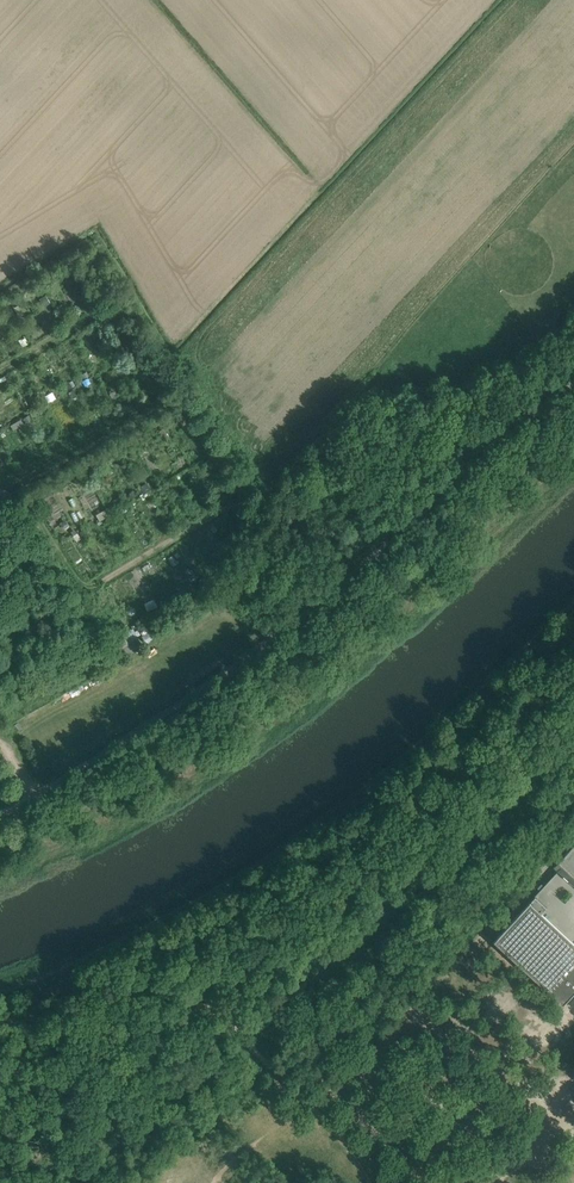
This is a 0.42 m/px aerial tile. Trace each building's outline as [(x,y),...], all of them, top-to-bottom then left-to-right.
[(142,644),(133,629),(121,637),(117,631),(113,633),(115,635),(113,636),(124,655),(142,644)] [(553,867),(573,886),(573,844),(553,867)] [(493,942),(562,1006),(573,993),(573,913),(544,886),(532,899),(493,942)]
